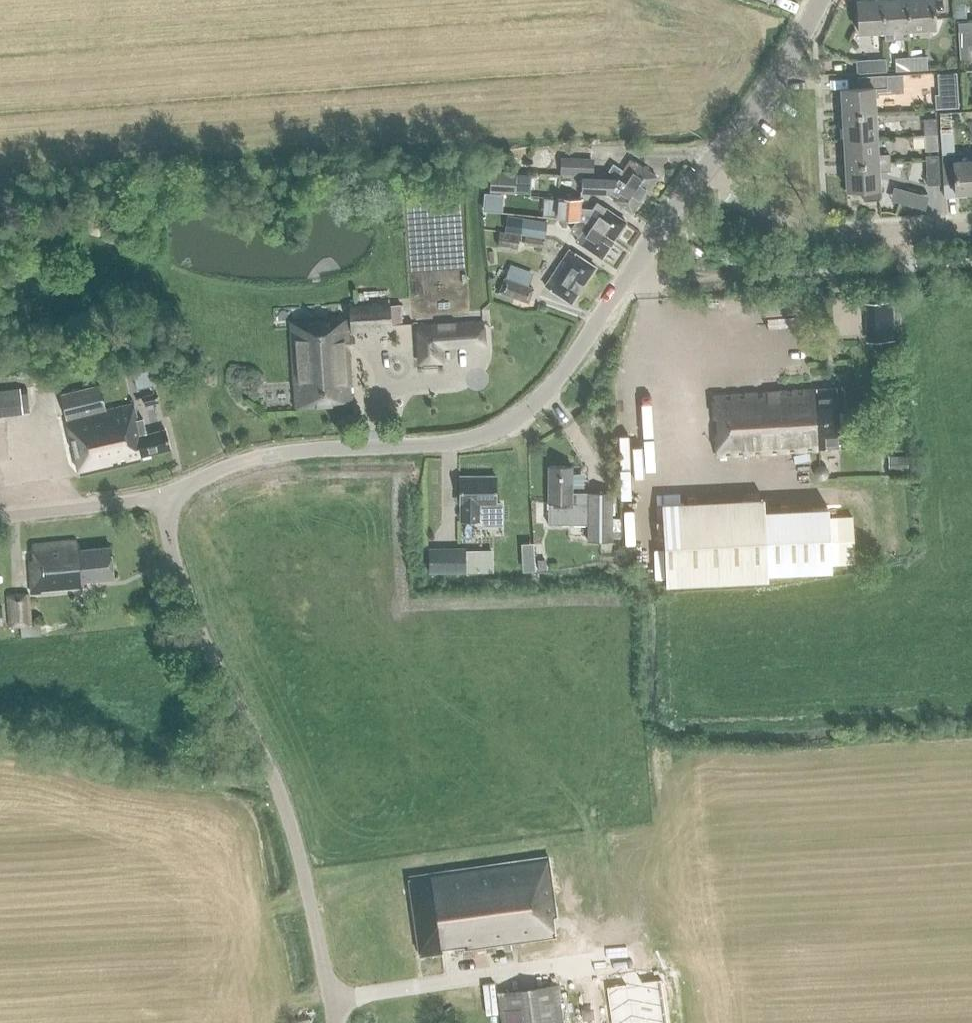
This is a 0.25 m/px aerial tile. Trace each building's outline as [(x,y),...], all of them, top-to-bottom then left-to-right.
[(857,14),(857,29),(857,32),(883,31),(881,0),(856,0),(857,14)] [(909,29),(906,0),(881,0),(883,31),(883,40),(909,39),(909,29)] [(909,29),(935,28),(933,0),(906,0),(909,29)] [(957,20),(966,19),(965,4),(957,4),(957,20)] [(857,29),(857,14),(841,15),(842,29),(853,29),(857,29)] [(960,46),(971,45),(971,37),(971,28),(959,29),(960,46)] [(960,46),(961,61),(971,61),(971,45),(960,46)] [(911,69),(929,67),(928,56),(911,57),(911,69)] [(911,69),(911,57),(896,58),(897,69),(911,69)] [(885,59),(878,59),(856,61),(857,71),(879,70),(886,69),(885,59)] [(902,75),(856,77),(857,88),(840,89),(842,114),(874,112),(873,94),(901,93),(903,91),(902,75)] [(937,107),(959,106),(959,92),(940,93),(936,93),(937,107)] [(874,112),(842,114),(843,139),(876,137),(874,112)] [(924,118),(925,134),(937,133),(936,118),(924,118)] [(938,148),(937,133),(925,134),(926,149),(938,148)] [(844,164),(878,162),(890,161),(889,154),(877,155),(876,137),(843,139),(844,164)] [(938,154),(926,155),(927,183),(940,182),(938,154)] [(971,193),(971,160),(956,161),(955,154),(944,155),(945,185),(954,184),(955,193),(971,193)] [(563,155),(562,172),(590,174),(591,157),(563,155)] [(618,177),(644,195),(656,177),(630,159),(622,170),(612,163),(607,171),(618,177)] [(846,190),(862,189),(862,200),(879,199),(878,188),(878,184),(877,171),(890,170),(890,161),(878,162),(844,164),(846,190)] [(489,171),(488,191),(514,193),(515,172),(489,171)] [(632,213),(644,195),(618,177),(617,179),(581,177),(581,191),(607,193),(606,195),(632,213)] [(490,192),(489,200),(488,211),(490,212),(502,213),(504,193),(490,192)] [(576,222),(589,223),(613,240),(625,222),(597,202),(592,209),(581,209),(581,199),(556,198),(555,219),(578,219),(576,222)] [(505,232),(520,234),(520,237),(524,238),(524,244),(540,246),(541,239),(544,239),(547,221),(522,218),(507,215),(505,232)] [(613,240),(589,223),(576,222),(575,224),(583,230),(575,240),(601,258),(613,240)] [(516,248),(518,235),(500,233),(498,246),(516,248)] [(570,303),(595,267),(570,250),(545,286),(570,303)] [(503,289),(524,300),(529,290),(508,279),(503,289)] [(894,340),(892,301),(864,303),(866,342),(894,340)] [(350,403),(348,377),(350,377),(347,331),(391,328),(391,325),(402,324),(401,305),(390,305),(390,304),(348,307),(349,320),(328,321),(327,319),(291,321),(297,406),(350,403)] [(453,324),(417,326),(419,362),(441,361),(440,346),(455,345),(453,324)] [(80,475),(141,460),(141,456),(169,449),(165,430),(147,435),(143,419),(137,420),(132,403),(107,410),(100,384),(59,395),(80,475)] [(847,448),(841,387),(712,396),(716,455),(847,448)] [(21,413),(30,412),(27,392),(19,393),(18,389),(0,391),(0,416),(21,413)] [(156,392),(142,396),(145,406),(158,403),(156,392)] [(645,410),(649,438),(659,437),(655,409),(645,410)] [(638,477),(663,475),(660,445),(635,447),(638,477)] [(907,472),(907,456),(887,456),(888,472),(907,472)] [(822,465),(821,465),(819,465),(818,465),(817,466),(815,467),(814,468),(814,470),(813,471),(813,473),(813,474),(814,476),(815,477),(816,478),(817,479),(819,480),(820,480),(822,480),(823,479),(825,479),(826,478),(827,477),(828,475),(828,474),(828,472),(828,471),(828,469),(827,468),(826,467),(825,466),(824,465),(822,465)] [(612,542),(612,494),(588,494),(588,501),(571,500),(572,466),(548,466),(548,525),(588,526),(588,541),(612,542)] [(496,476),(459,476),(460,505),(460,521),(479,521),(482,524),(501,524),(501,503),(496,503),(496,476)] [(680,493),(656,494),(656,504),(661,504),(680,503),(680,493)] [(680,503),(661,504),(662,520),(663,548),(665,578),(665,584),(767,579),(767,573),(831,570),(830,565),(828,517),(828,508),(764,511),(763,499),(680,503)] [(112,580),(109,545),(79,547),(78,543),(76,543),(76,541),(34,544),(35,558),(29,559),(32,593),(84,589),(84,582),(112,580)] [(534,544),(536,569),(546,568),(544,543),(534,544)] [(428,551),(427,571),(463,571),(464,551),(428,551)] [(23,622),(24,632),(43,631),(42,620),(31,621),(29,594),(8,596),(10,623),(23,622)] [(552,914),(555,914),(548,855),(409,874),(420,955),(441,952),(441,949),(464,946),(464,949),(477,947),(555,937),(552,914)] [(603,981),(609,1022),(664,1022),(658,974),(603,981)] [(556,987),(497,994),(501,1022),(560,1022),(556,987)] [(461,991),(445,995),(448,1005),(464,1000),(461,991)]
